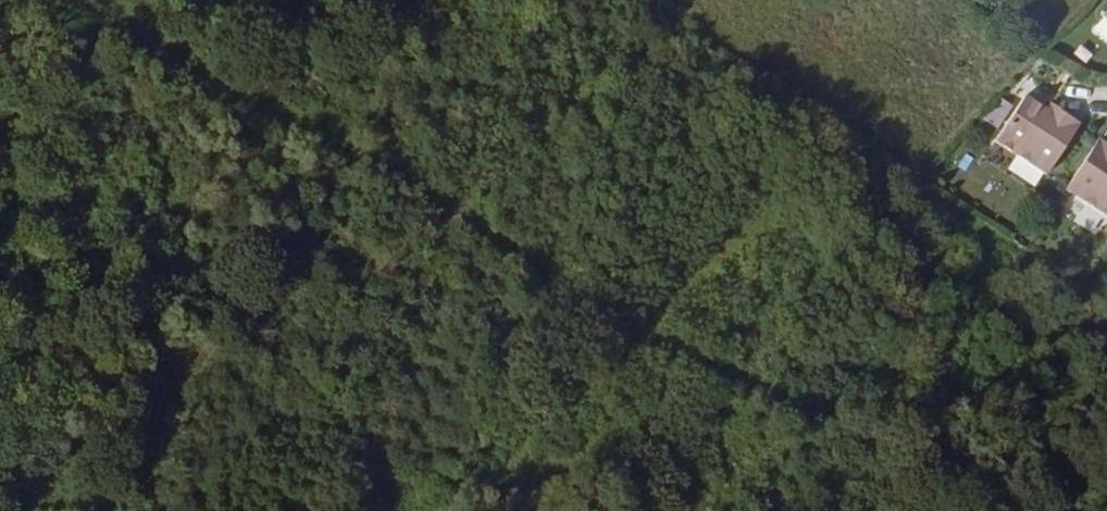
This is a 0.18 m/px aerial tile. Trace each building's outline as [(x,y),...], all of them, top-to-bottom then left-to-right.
[(1084,129),(1055,110),(1033,95),(1002,139),(1055,175),(1084,129)] [(1060,103),(1055,110),(1084,129),(1087,124),(1076,116),(1077,114),(1060,103)] [(1104,143),(1073,188),(1106,210),(1106,146),(1104,143)]
